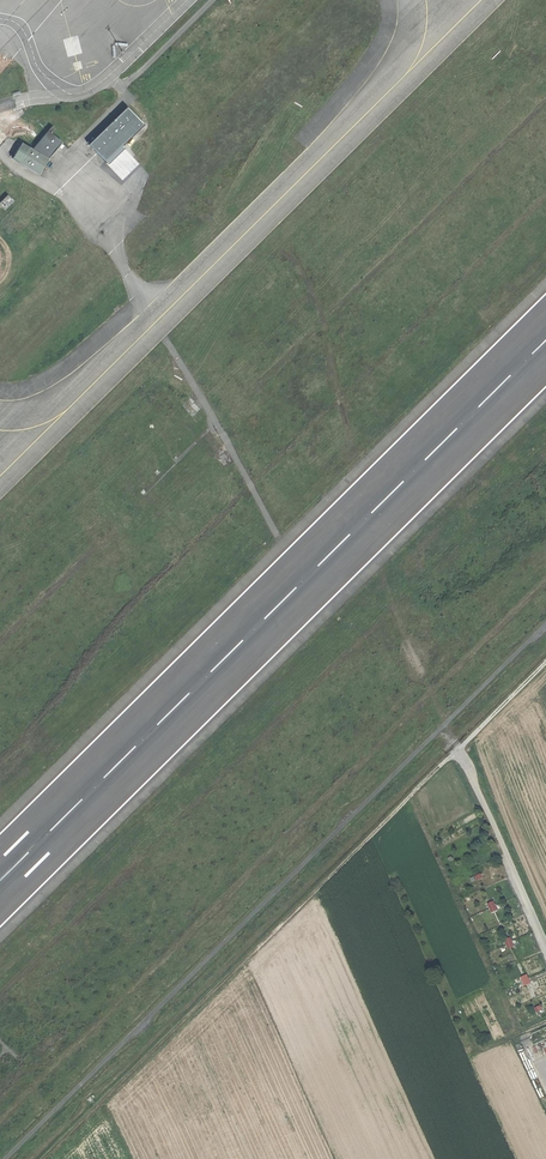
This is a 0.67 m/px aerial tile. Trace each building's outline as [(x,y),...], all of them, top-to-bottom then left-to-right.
[(124,144),(144,124),(127,107),(89,144),(106,162),(124,144)] [(49,158),(62,143),(63,142),(53,133),(56,129),(52,126),(48,131),(33,148),(49,158)] [(39,174),(49,158),(33,148),(22,143),(21,144),(12,158),(39,174)] [(14,201),(8,194),(0,202),(0,205),(5,210),(14,201)] [(489,903),(492,912),(499,910),(495,900),(489,903)] [(506,939),(509,948),(516,946),(512,937),(506,939)] [(526,986),(532,983),(528,974),(522,976),(526,986)]
